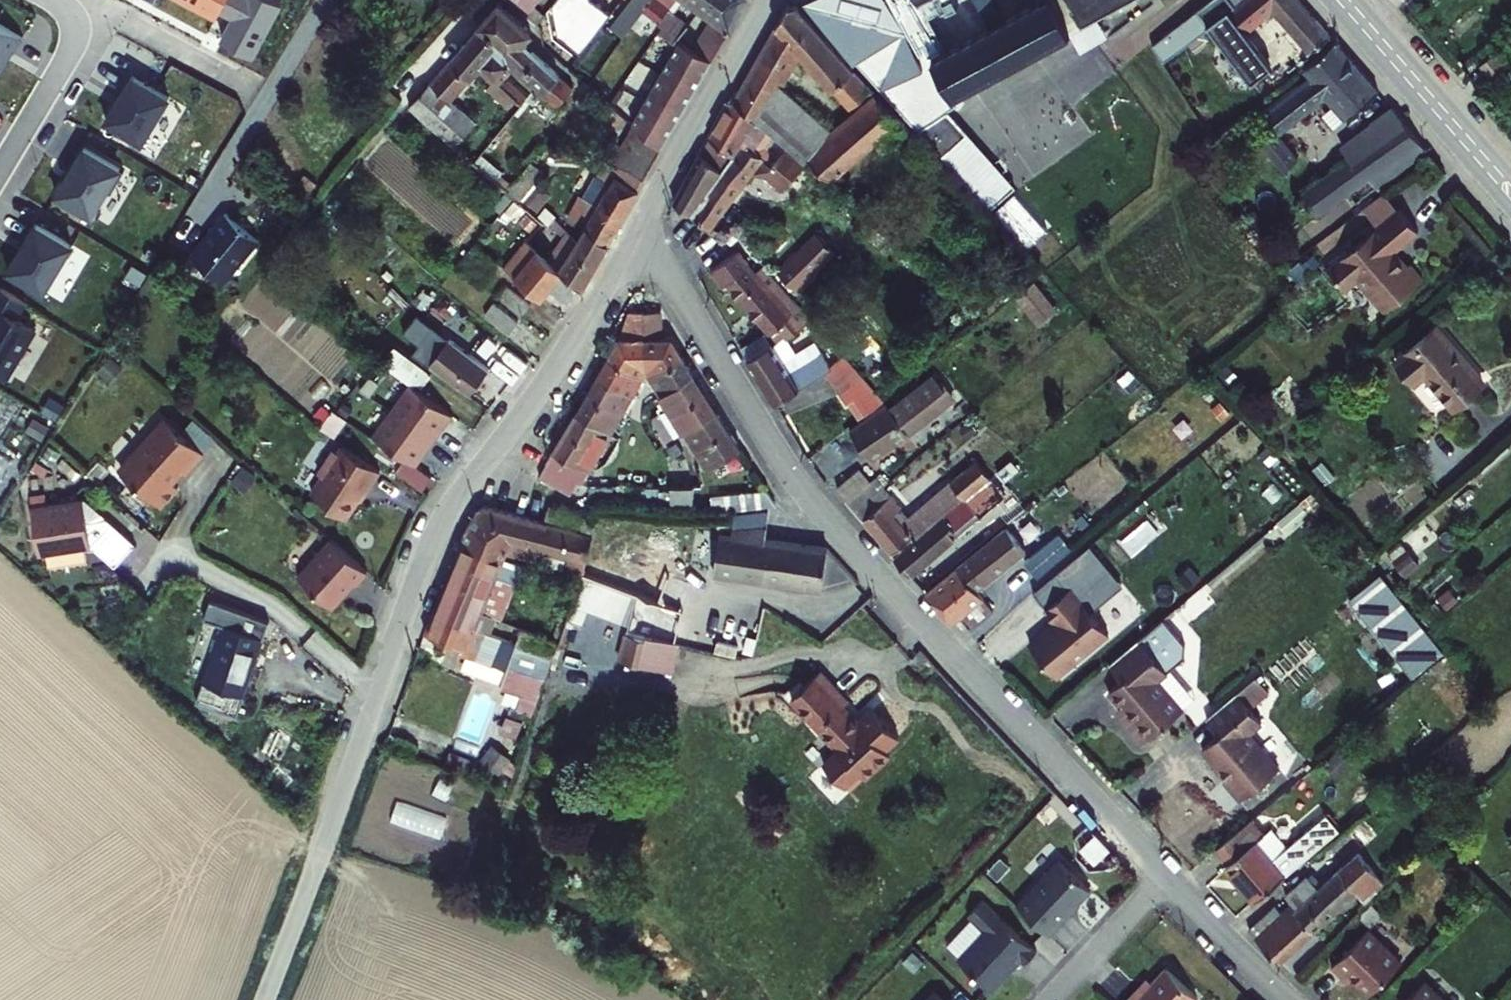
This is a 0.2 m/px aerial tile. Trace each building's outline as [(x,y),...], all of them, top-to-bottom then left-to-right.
[(485,22),(504,39),(508,33),(521,44),(527,37),(536,24),(505,0),(501,0),(483,21),(485,22)] [(737,25),(747,0),(710,0),(706,7),(712,11),(694,42),(687,38),(640,120),(641,121),(668,146),(737,25)] [(663,0),(653,0),(647,8),(662,19),(671,5),(663,0)] [(908,28),(917,24),(935,54),(948,46),(921,0),(891,0),(908,28)] [(990,24),(1006,17),(997,0),(977,0),(990,24)] [(990,24),(1010,63),(1083,25),(1069,0),(1037,0),(1006,17),(990,24)] [(1090,0),(1069,0),(1083,25),(1099,16),(1090,0)] [(1099,16),(1127,0),(1090,0),(1099,16)] [(1303,0),(1245,0),(1239,5),(1234,0),(1213,0),(1158,44),(1169,61),(1212,27),(1252,78),(1271,62),(1249,35),(1270,17),(1298,50),(1286,59),(1293,67),(1333,33),(1303,0)] [(791,3),(736,98),(759,118),(788,143),(798,152),(806,159),(809,156),(817,164),(814,167),(826,176),(828,174),(835,180),(833,182),(844,192),(856,181),(844,172),(877,142),(889,131),(897,139),(909,128),(878,94),(832,135),(815,150),(769,108),(780,90),(802,54),(851,107),(872,87),(799,4),(796,2),(791,3)] [(677,10),(671,5),(662,19),(668,23),(680,33),(690,20),(677,10)] [(885,13),(854,28),(875,68),(904,53),(885,13)] [(17,47),(19,48),(28,34),(0,17),(0,76),(17,47)] [(512,68),(517,63),(510,57),(521,44),(508,33),(504,39),(485,22),(415,104),(461,144),(482,119),(458,97),(486,62),(499,72),(506,63),(512,68)] [(917,24),(908,28),(927,57),(950,95),(1010,63),(990,24),(948,46),(935,54),(917,24)] [(549,40),(561,51),(572,40),(559,29),(549,40)] [(517,63),(559,98),(568,87),(559,79),(566,71),(527,37),(521,44),(510,57),(517,63)] [(1279,124),(1263,135),(1281,156),(1290,167),(1305,155),(1283,129),(1332,90),(1353,114),(1383,89),(1337,39),(1308,65),(1317,74),(1268,112),(1279,124)] [(1499,52),(1489,61),(1494,66),(1504,58),(1499,52)] [(1508,63),(1504,58),(1494,66),(1498,70),(1508,63)] [(125,96),(124,95),(112,116),(148,137),(175,92),(139,71),(130,85),(131,86),(125,96)] [(575,79),(566,71),(559,79),(568,87),(575,79)] [(780,90),(769,108),(815,150),(832,135),(780,90)] [(711,136),(737,153),(746,141),(764,156),(773,162),(780,154),(766,142),(771,138),(754,124),(759,118),(736,98),(733,95),(711,136)] [(1325,179),(1309,191),(1325,212),(1355,188),(1398,154),(1408,167),(1434,147),(1423,134),(1422,136),(1407,121),(1410,119),(1396,105),(1378,120),(1387,130),(1325,179)] [(1017,181),(949,106),(917,124),(983,195),(991,204),(991,205),(1017,181)] [(618,161),(626,163),(652,173),(668,146),(641,121),(618,161)] [(889,131),(877,142),(885,151),(897,139),(889,131)] [(737,153),(711,136),(676,200),(693,214),(737,153)] [(73,166),(76,167),(62,190),(98,212),(113,187),(118,189),(131,167),(88,141),(73,166)] [(710,227),(764,156),(746,141),(737,153),(693,214),(710,227)] [(764,156),(753,171),(767,171),(784,186),(807,159),(806,159),(798,152),(788,143),(780,154),(773,162),(764,156)] [(1398,154),(1355,188),(1364,200),(1408,167),(1398,154)] [(574,213),(590,221),(614,240),(652,173),(626,163),(603,202),(587,193),(574,213)] [(1404,203),(1391,186),(1369,203),(1382,220),(1404,203)] [(996,208),(1029,244),(1050,226),(1017,189),(996,208)] [(1424,225),(1406,202),(1404,203),(1382,220),(1332,259),(1348,280),(1360,271),(1366,273),(1376,285),(1375,291),(1385,305),(1426,273),(1414,257),(1412,259),(1407,258),(1399,248),(1400,243),(1424,225)] [(195,260),(229,287),(265,244),(232,216),(195,260)] [(30,236),(32,237),(14,267),(51,288),(79,241),(40,218),(30,236)] [(570,269),(589,285),(614,240),(590,221),(582,234),(575,229),(557,258),(570,269)] [(537,240),(551,252),(561,240),(547,228),(537,240)] [(817,232),(778,269),(794,287),(834,251),(829,246),(834,241),(827,233),(823,238),(817,232)] [(532,237),(510,263),(514,267),(548,294),(570,269),(557,258),(551,252),(537,240),(532,237)] [(466,261),(499,287),(514,267),(510,263),(483,241),(466,261)] [(739,250),(714,271),(726,288),(731,283),(737,289),(758,273),(739,250)] [(766,266),(758,273),(737,289),(780,341),(788,339),(797,338),(809,329),(803,320),(799,323),(783,303),(792,296),(766,266)] [(1019,291),(1040,323),(1061,309),(1040,277),(1019,291)] [(5,282),(0,291),(0,367),(14,375),(43,326),(23,314),(32,298),(5,282)] [(504,295),(527,312),(537,302),(514,283),(504,295)] [(624,325),(614,344),(647,363),(649,359),(649,297),(633,298),(634,324),(624,325)] [(664,297),(649,297),(649,359),(653,364),(688,342),(676,324),(666,323),(664,297)] [(1449,319),(1407,355),(1424,374),(1435,365),(1465,399),(1496,372),(1449,319)] [(767,332),(743,347),(749,357),(773,342),(767,332)] [(498,368),(458,338),(438,366),(440,367),(479,395),(498,368)] [(773,342),(749,357),(778,403),(828,371),(848,402),(853,399),(872,385),(847,357),(832,368),(816,343),(798,354),(788,339),(780,341),(773,342)] [(700,361),(688,342),(653,364),(656,369),(665,383),(700,361)] [(437,371),(397,343),(382,361),(416,385),(424,390),(437,371)] [(614,344),(603,363),(637,383),(647,363),(614,344)] [(712,379),(700,361),(665,383),(676,401),(712,379)] [(603,363),(593,382),(627,401),(637,383),(603,363)] [(891,405),(856,430),(874,458),(911,432),(945,406),(937,395),(947,387),(938,375),(893,409),(891,405)] [(724,397),(712,379),(676,401),(689,420),(724,397)] [(593,382),(583,400),(618,419),(627,401),(593,382)] [(424,390),(416,385),(382,432),(426,463),(438,447),(434,444),(445,428),(450,431),(461,416),(424,390)] [(872,385),(853,399),(865,418),(868,415),(885,399),(872,385)] [(947,387),(937,395),(945,406),(956,398),(947,387)] [(736,415),(724,397),(689,420),(700,437),(736,415)] [(583,400),(572,420),(607,439),(618,419),(583,400)] [(190,427),(174,413),(130,461),(130,468),(169,503),(186,484),(181,479),(192,467),(194,469),(213,448),(212,448),(190,427)] [(225,434),(202,413),(190,427),(212,448),(225,434)] [(748,432),(736,415),(700,437),(712,455),(748,432)] [(549,463),(572,477),(587,453),(597,458),(607,439),(572,420),(549,463)] [(389,468),(351,444),(347,449),(343,447),(328,471),(332,474),(321,491),(339,502),(337,504),(356,516),(375,486),(377,487),(389,468)] [(6,472),(15,452),(0,445),(0,469),(6,472)] [(572,477),(578,480),(586,466),(591,470),(597,458),(587,453),(572,477)] [(908,516),(885,487),(861,507),(898,552),(895,552),(900,556),(991,476),(977,458),(908,516)] [(408,471),(432,487),(440,475),(415,459),(408,471)] [(869,465),(844,485),(861,507),(885,487),(891,482),(883,473),(878,477),(869,465)] [(594,488),(606,489),(607,472),(595,471),(594,488)] [(606,489),(618,489),(619,472),(607,472),(606,489)] [(618,489),(630,489),(631,472),(619,472),(618,489)] [(630,489),(642,489),(642,472),(631,472),(630,489)] [(642,489),(653,489),(654,473),(642,472),(642,489)] [(740,501),(784,487),(774,472),(722,489),(729,499),(740,501)] [(653,489),(666,490),(666,473),(654,473),(653,489)] [(666,490),(676,490),(676,473),(666,473),(666,490)] [(676,490),(688,490),(688,473),(676,473),(676,490)] [(688,490),(701,490),(701,474),(688,473),(688,490)] [(701,490),(714,491),(715,479),(711,474),(701,474),(701,490)] [(1006,495),(991,476),(900,556),(914,571),(1006,495)] [(486,496),(472,530),(512,547),(515,541),(538,547),(544,535),(581,547),(579,553),(592,558),(608,507),(559,493),(553,509),(494,493),(486,496)] [(143,541),(91,494),(40,502),(47,550),(99,542),(122,563),(143,541)] [(764,538),(769,509),(732,514),(730,531),(718,529),(712,569),(755,575),(754,579),(818,588),(825,546),(764,538)] [(1009,525),(933,589),(959,619),(966,613),(978,627),(998,610),(980,590),(1029,549),(1009,525)] [(512,547),(472,530),(464,550),(525,575),(534,556),(512,547)] [(1061,533),(1028,560),(1040,575),(1074,548),(1061,533)] [(364,585),(376,572),(341,540),(307,577),(340,607),(362,583),(364,585)] [(676,551),(653,545),(646,574),(639,604),(635,622),(658,628),(676,551)] [(525,575),(464,550),(457,567),(518,593),(525,575)] [(696,556),(676,551),(658,628),(678,632),(696,556)] [(646,574),(592,558),(584,587),(639,604),(646,574)] [(1456,648),(1387,565),(1357,591),(1426,674),(1456,648)] [(518,593),(457,567),(450,584),(499,604),(511,609),(518,593)] [(450,584),(444,600),(493,621),(499,604),(450,584)] [(1074,584),(1049,605),(1061,619),(1053,626),(1053,625),(1034,640),(1061,673),(1113,630),(1074,584)] [(493,621),(444,600),(435,620),(474,636),(471,642),(476,644),(516,661),(510,676),(545,690),(562,649),(493,621)] [(251,617),(220,606),(215,619),(233,625),(206,701),(247,716),(274,640),(246,630),(251,617)] [(1190,641),(1167,615),(1114,660),(1127,675),(1113,687),(1137,716),(1132,720),(1149,739),(1188,706),(1162,676),(1188,654),(1190,641)] [(279,626),(251,617),(246,630),(274,640),(279,626)] [(627,650),(640,653),(656,648),(654,653),(671,657),(678,632),(658,628),(635,622),(627,650)] [(640,653),(678,662),(685,634),(678,632),(671,657),(654,653),(656,648),(640,653)] [(737,646),(760,652),(763,639),(740,633),(737,646)] [(516,661),(476,644),(470,659),(510,676),(516,661)] [(833,754),(855,777),(870,762),(876,767),(901,743),(895,738),(908,726),(882,699),(868,712),(852,696),(857,692),(827,661),(799,688),(848,739),(833,754)] [(1172,671),(1167,676),(1188,702),(1194,697),(1172,671)] [(1274,688),(1261,672),(1211,714),(1224,730),(1207,744),(1232,774),(1228,778),(1244,798),(1284,765),(1254,730),(1267,719),(1255,704),(1274,688)] [(517,737),(525,719),(509,713),(501,730),(517,737)] [(501,768),(509,752),(492,743),(485,759),(501,768)] [(1256,817),(1224,845),(1238,858),(1231,864),(1261,896),(1344,826),(1331,811),(1289,847),(1273,828),(1269,832),(1256,817)] [(1120,835),(1107,822),(1093,837),(1106,850),(1120,835)] [(1107,881),(1071,848),(1029,892),(1065,926),(1107,881)] [(1286,899),(1291,907),(1296,903),(1319,929),(1365,888),(1373,898),(1390,880),(1365,854),(1318,894),(1306,881),(1286,899)] [(971,947),(1003,978),(1019,961),(1017,959),(1024,951),(1026,954),(1033,947),(1037,951),(1049,938),(995,888),(980,903),(997,919),(971,947)] [(1291,907),(1282,914),(1306,941),(1319,929),(1296,903),(1291,907)] [(1277,908),(1256,926),(1286,958),(1306,941),(1282,914),(1277,908)] [(1354,972),(1377,993),(1408,961),(1375,928),(1338,965),(1349,977),(1354,972)] [(1174,953),(1144,985),(1139,981),(1128,993),(1136,999),(1189,999),(1205,982),(1174,953)] [(946,980),(927,999),(967,999),(946,980)] [(1430,981),(1412,999),(1449,999),(1430,981)]
